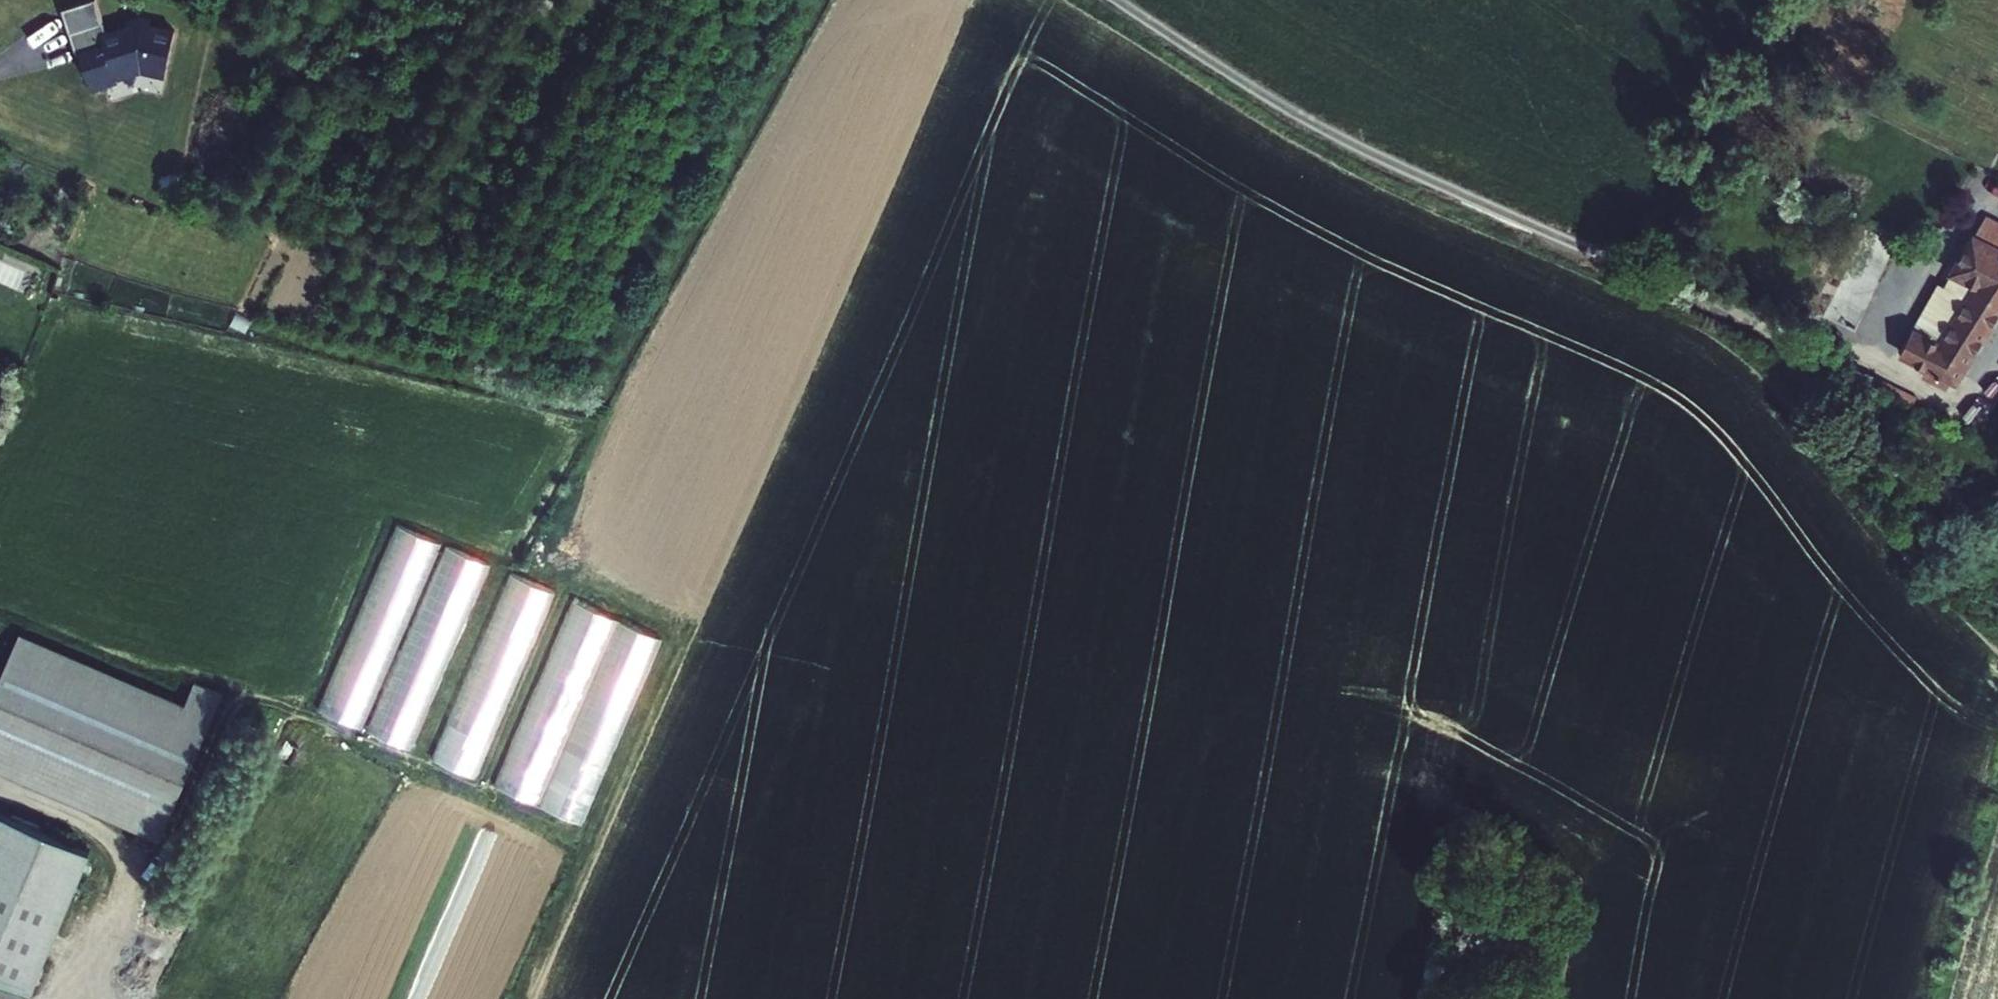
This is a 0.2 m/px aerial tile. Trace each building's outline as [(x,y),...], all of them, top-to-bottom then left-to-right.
[(65,26),(98,16),(94,0),(66,0),(58,2),(65,26)] [(105,38),(75,47),(86,83),(113,74),(112,71),(136,64),(161,69),(170,26),(145,20),(146,15),(134,12),(123,16),(125,20),(102,28),(105,38)] [(98,16),(65,26),(72,48),(75,47),(105,38),(102,28),(98,16)] [(1997,246),(1997,217),(1996,215),(1982,235),(1997,246)] [(1982,235),(1959,269),(1983,285),(1943,344),(1917,327),(1901,350),(1926,367),(1923,374),(1943,388),(1951,377),(1955,381),(1997,318),(1997,246),(1982,235)] [(419,748),(489,559),(447,543),(447,541),(396,522),(326,710),(369,726),(368,729),(419,748)] [(512,696),(554,588),(516,573),(497,621),(512,627),(494,673),(499,674),(493,689),(512,696)] [(592,821),(657,630),(575,602),(515,781),(542,790),(553,756),(571,762),(563,783),(554,780),(546,805),(592,821)] [(0,710),(0,764),(180,838),(231,713),(32,632),(0,710)] [(21,998),(28,998),(87,862),(0,825),(0,990),(21,998)]
